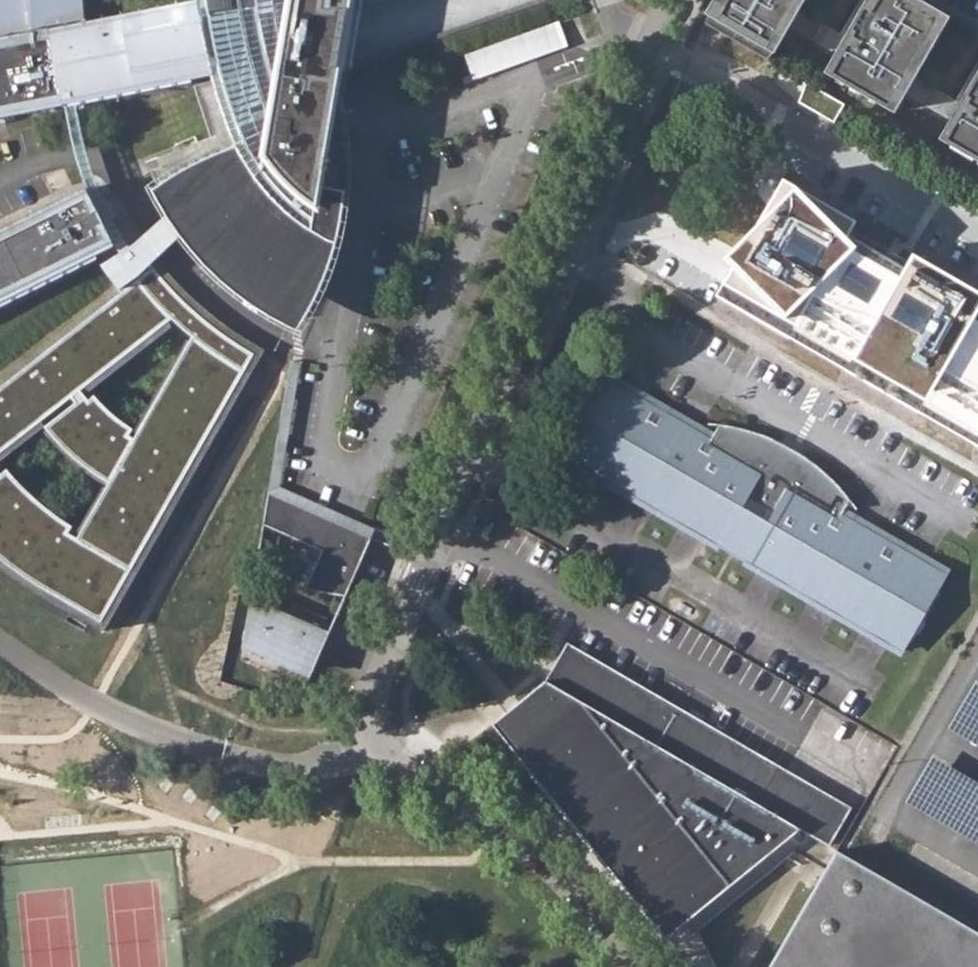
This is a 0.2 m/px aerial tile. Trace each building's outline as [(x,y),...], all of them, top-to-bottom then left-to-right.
[(61,103),(79,100),(208,74),(213,85),(199,90),(214,136),(147,163),(154,180),(172,211),(184,229),(217,269),(257,301),(292,320),(314,274),(297,270),(298,261),(307,263),(316,209),(336,91),(343,92),(347,68),(354,29),(359,0),(0,0),(0,115),(61,103)] [(705,23),(776,64),(797,27),(807,9),(812,0),(718,0),(705,23)] [(956,21),(919,0),(865,0),(846,33),(836,51),(820,79),(897,123),(912,98),(923,78),(956,21)] [(836,51),(846,33),(807,9),(797,27),(836,51)] [(962,102),(951,122),(938,144),(977,167),(977,75),(962,102)] [(951,122),(962,102),(923,78),(912,98),(951,122)] [(844,105),(806,83),(798,98),(836,120),(844,105)] [(117,250),(120,254),(134,244),(103,185),(93,159),(87,138),(79,100),(61,103),(72,149),(75,159),(85,190),(117,250)] [(783,180),(771,200),(737,260),(726,279),(800,321),(809,305),(861,334),(851,352),(930,398),(946,371),(977,389),(977,313),(977,312),(977,297),(913,259),(908,268),(851,235),(857,223),(783,180)] [(85,190),(71,196),(0,232),(0,305),(117,250),(85,190)] [(134,244),(146,261),(163,246),(184,229),(172,211),(150,230),(134,244)] [(134,244),(120,254),(102,266),(123,293),(0,389),(0,451),(40,420),(71,396),(76,403),(46,427),(75,455),(110,482),(77,539),(71,536),(67,534),(73,527),(5,469),(0,475),(0,557),(5,561),(29,578),(100,619),(253,354),(221,334),(187,306),(165,284),(158,276),(153,270),(146,261),(134,244)] [(158,276),(165,284),(187,306),(221,334),(253,354),(100,619),(29,578),(5,561),(0,557),(0,567),(1,568),(26,585),(104,630),(264,350),(226,327),(193,300),(164,269),(158,276)] [(79,390),(84,396),(178,323),(171,318),(79,390)] [(188,332),(133,429),(129,436),(134,439),(193,337),(188,332)] [(712,437),(609,378),(564,457),(720,546),(722,542),(747,556),(745,561),(901,651),(946,572),(843,512),(849,501),(825,474),(800,455),(772,439),(743,429),(718,425),(712,437)] [(71,536),(77,539),(110,482),(75,455),(46,427),(40,420),(0,451),(0,460),(40,428),(74,460),(101,481),(71,536)] [(368,538),(269,493),(262,524),(322,549),(304,590),(343,596),(368,538)] [(328,633),(249,598),(240,648),(306,679),(328,633)] [(852,808),(567,643),(545,681),(519,703),(491,724),(662,935),(682,921),(684,923),(798,828),(829,846),(852,808)] [(976,679),(948,729),(977,746),(977,680),(976,679)] [(933,753),(904,802),(977,845),(977,779),(933,753)] [(836,853),(769,966),(977,966),(977,935),(836,853)]
